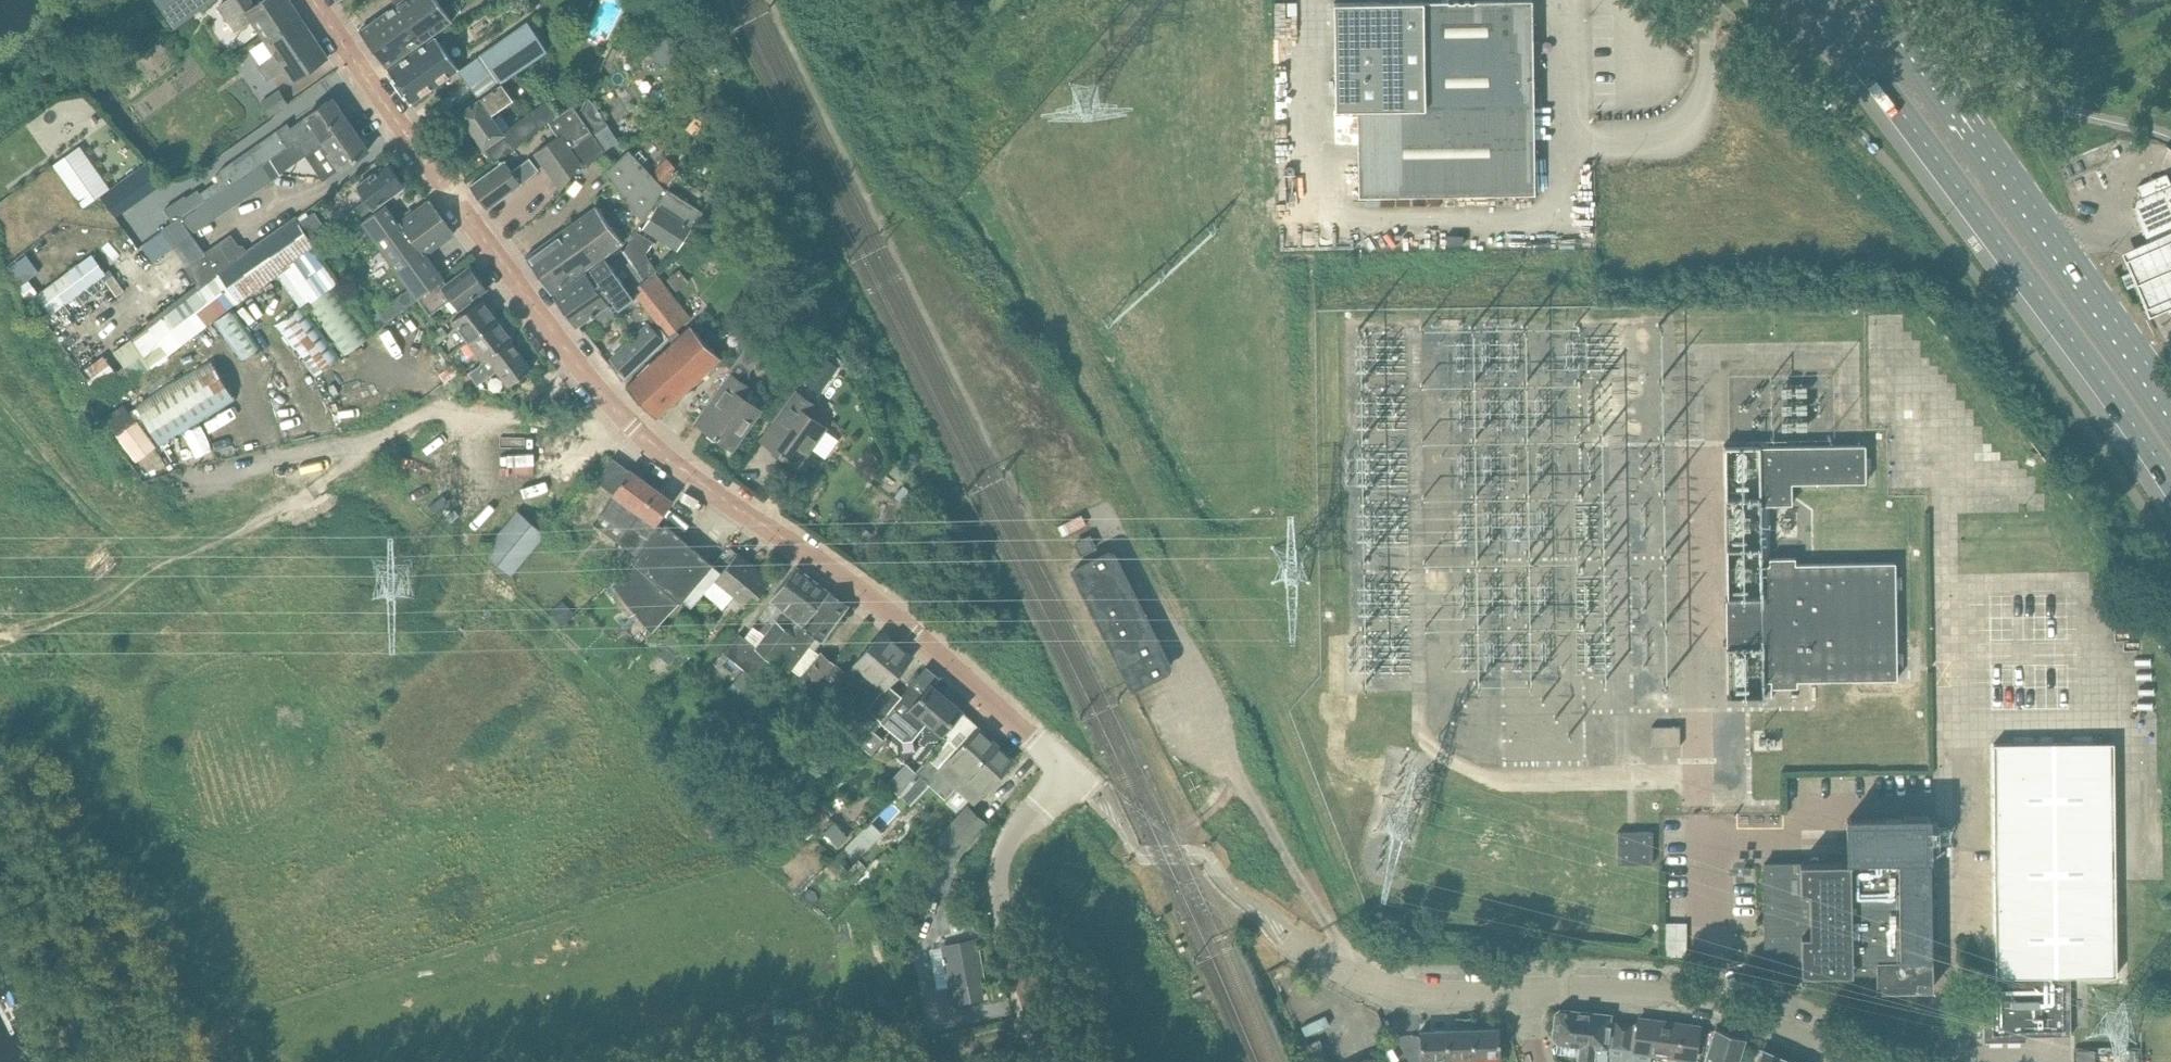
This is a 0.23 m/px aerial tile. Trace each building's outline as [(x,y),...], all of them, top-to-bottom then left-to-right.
[(176,26),(213,0),(157,0),(176,26)] [(218,5),(235,31),(251,20),(263,37),(274,54),(260,63),(258,64),(268,80),(284,69),(292,81),(328,57),(299,14),(289,0),(262,0),(253,5),(250,0),(226,0),(218,5)] [(436,0),(393,0),(393,1),(396,5),(395,6),(408,24),(421,15),(430,29),(434,26),(437,30),(451,21),(436,0)] [(1358,196),(1535,193),(1533,106),(1540,106),(1539,41),(1532,41),(1532,0),(1489,0),(1334,2),(1335,109),(1357,109),(1358,196)] [(359,31),(385,68),(437,30),(434,26),(430,29),(421,15),(408,24),(395,6),(359,31)] [(529,19),(458,69),(479,98),(458,113),(493,162),(550,122),(557,116),(556,114),(546,99),(509,125),(502,130),(494,119),(491,114),(512,99),(504,88),(519,77),(515,71),(549,47),(529,19)] [(436,37),(387,71),(410,103),(438,83),(458,69),(439,41),(436,37)] [(279,89),(276,91),(260,101),(268,114),(287,102),(279,89)] [(218,181),(199,195),(204,202),(228,186),(259,166),(270,159),(296,142),(301,139),(303,143),(318,133),(321,130),(332,123),(338,130),(339,133),(343,130),(351,124),(333,98),(290,128),(287,124),(220,172),(221,173),(216,177),(218,181)] [(558,135),(536,151),(546,165),(561,185),(578,159),(569,146),(592,131),(579,113),(578,112),(572,103),(556,114),(557,116),(550,122),(558,135)] [(301,139),(296,142),(298,145),(299,144),(306,155),(305,155),(306,157),(323,181),(324,181),(342,168),(369,149),(368,149),(351,124),(343,130),(339,133),(338,130),(332,123),(321,130),(318,133),(303,143),(301,139)] [(592,131),(569,146),(578,159),(583,165),(605,149),(593,133),(592,131)] [(270,159),(281,175),(306,157),(305,155),(306,155),(299,144),(298,145),(296,142),(270,159)] [(78,143),(51,162),(82,206),(98,195),(109,188),(78,143)] [(641,219),(664,187),(627,149),(604,172),(641,219)] [(504,161),(469,186),(487,209),(488,209),(533,175),(539,170),(529,157),(512,171),(504,161)] [(281,175),(278,171),(270,159),(259,166),(267,178),(274,180),(281,175)] [(109,188),(98,195),(116,221),(163,188),(145,162),(109,188)] [(358,219),(405,185),(388,163),(356,186),(366,199),(352,210),(358,219)] [(239,203),(240,204),(274,180),(267,178),(259,166),(228,186),(239,203)] [(2170,185),(2166,173),(2137,185),(2142,197),(2139,198),(2135,209),(2137,215),(2139,214),(2151,240),(2170,231),(2170,184),(2170,185)] [(204,202),(201,204),(207,215),(217,217),(239,203),(228,186),(204,202)] [(677,249),(701,211),(668,190),(644,228),(677,249)] [(184,197),(164,211),(173,223),(181,217),(195,208),(188,197),(185,199),(184,197)] [(384,205),(362,222),(377,242),(410,287),(378,311),(386,321),(411,303),(418,298),(431,288),(444,279),(426,254),(454,233),(429,200),(398,223),(384,205)] [(195,208),(181,217),(191,233),(206,224),(207,215),(201,204),(195,208)] [(596,206),(560,232),(586,268),(622,242),(596,206)] [(315,213),(300,224),(316,246),(331,236),(315,213)] [(173,223),(163,231),(175,247),(192,235),(181,217),(173,223)] [(231,234),(204,252),(206,254),(239,302),(317,247),(316,246),(300,224),(296,219),(248,253),(243,245),(238,245),(231,234)] [(2148,315),(2170,305),(2170,229),(2120,251),(2148,315)] [(173,249),(175,247),(163,231),(141,247),(154,263),(173,249)] [(644,280),(653,272),(655,270),(645,253),(652,241),(636,231),(624,251),(644,280)] [(586,268),(560,232),(524,258),(551,294),(586,268)] [(173,249),(186,268),(206,254),(204,252),(192,235),(175,247),(173,249)] [(680,259),(692,266),(701,252),(690,244),(680,259)] [(149,326),(131,339),(152,367),(191,337),(215,320),(234,306),(239,302),(206,254),(186,268),(198,283),(146,323),(149,326)] [(7,271),(19,288),(40,274),(27,256),(7,271)] [(51,287),(40,295),(52,312),(64,304),(99,278),(105,274),(92,256),(51,287)] [(605,259),(553,297),(575,327),(591,316),(592,317),(595,315),(594,314),(608,304),(606,302),(611,299),(617,308),(633,297),(605,259)] [(431,288),(418,298),(430,314),(450,299),(457,309),(486,288),(470,267),(448,284),(444,279),(431,288)] [(631,290),(660,328),(667,337),(690,319),(653,272),(644,280),(631,290)] [(113,277),(106,282),(116,298),(124,292),(113,277)] [(372,334),(335,283),(308,303),(346,353),(372,334)] [(468,341),(497,319),(495,317),(495,314),(492,309),(488,309),(481,299),(453,321),(468,341)] [(341,356),(304,306),(278,325),(315,376),(341,356)] [(234,310),(217,322),(218,324),(224,332),(243,359),(261,347),(235,311),(234,310)] [(497,319),(468,341),(483,361),(510,341),(512,339),(505,330),(505,327),(501,321),(498,321),(497,319)] [(438,327),(432,331),(438,340),(448,333),(442,324),(438,327)] [(647,325),(609,360),(624,379),(668,338),(667,337),(660,328),(654,333),(647,325)] [(690,326),(626,387),(655,418),(720,358),(690,326)] [(510,341),(483,361),(471,370),(481,383),(493,373),(491,371),(496,367),(509,385),(520,377),(523,377),(528,373),(529,370),(531,368),(510,341)] [(745,346),(737,357),(752,368),(760,356),(745,346)] [(108,353),(86,367),(96,383),(119,369),(108,353)] [(824,357),(804,383),(819,394),(838,368),(824,357)] [(137,406),(162,447),(236,400),(211,360),(137,406)] [(454,365),(440,374),(445,381),(459,371),(454,365)] [(731,374),(709,404),(696,422),(733,448),(760,409),(743,397),(750,387),(731,374)] [(796,391),(774,421),(761,440),(797,466),(826,427),(809,415),(816,405),(796,391)] [(122,404),(103,418),(129,454),(148,440),(122,404)] [(1870,477),(1870,442),(1767,443),(1767,500),(1796,499),(1796,479),(1870,477)] [(621,583),(657,630),(669,621),(674,614),(742,563),(720,595),(734,614),(769,589),(742,553),(732,547),(719,567),(688,527),(689,526),(697,514),(682,495),(619,454),(601,480),(641,506),(623,519),(609,510),(601,522),(623,536),(628,543),(642,552),(621,583)] [(894,464),(889,472),(899,479),(904,472),(894,464)] [(895,497),(908,506),(916,495),(903,486),(895,497)] [(520,573),(550,527),(519,507),(488,553),(520,573)] [(861,525),(851,537),(862,546),(872,534),(861,525)] [(1090,534),(1074,542),(1081,557),(1097,548),(1090,534)] [(1102,552),(1069,569),(1131,691),(1133,690),(1168,673),(1170,671),(1171,669),(1171,665),(1170,663),(1116,555),(1114,552),(1113,552),(1110,551),(1108,551),(1107,550),(1105,551),(1102,552)] [(1760,600),(1723,600),(1723,649),(1759,649),(1759,687),(1795,687),(1795,679),(1895,679),(1894,563),(1795,564),(1795,557),(1769,558),(1769,565),(1759,565),(1760,600)] [(728,654),(760,681),(776,662),(821,681),(838,661),(830,654),(818,649),(845,617),(854,597),(830,587),(810,570),(795,564),(781,581),(775,595),(731,646),(728,654)] [(922,695),(910,685),(901,696),(881,720),(880,720),(904,740),(912,739),(927,721),(946,737),(957,725),(966,715),(931,685),(922,695)] [(900,788),(891,798),(895,802),(901,796),(910,805),(913,802),(931,783),(947,797),(957,786),(995,744),(979,729),(970,738),(957,725),(946,737),(916,771),(900,788)] [(1678,746),(1678,727),(1650,727),(1650,746),(1678,746)] [(1996,986),(1983,986),(1984,1042),(2026,1041),(2026,1036),(2070,1036),(2070,976),(2116,976),(2113,743),(1993,745),(1996,986)] [(995,744),(957,786),(974,801),(1012,760),(995,744)] [(937,841),(955,858),(986,825),(968,808),(937,841)] [(1766,973),(1876,971),(1877,990),(1932,989),(1929,816),(1847,818),(1847,862),(1764,864),(1766,973)] [(836,825),(827,834),(839,847),(849,838),(836,825)] [(861,831),(836,858),(848,870),(874,843),(861,831)] [(1653,864),(1653,832),(1616,833),(1617,865),(1653,864)] [(1662,921),(1661,955),(1683,955),(1684,921),(1662,921)] [(977,936),(943,942),(950,983),(984,977),(977,936)] [(1553,1037),(1558,1043),(1579,1045),(1577,1061),(1595,1061),(1597,1047),(1588,1046),(1592,1013),(1560,1010),(1555,1013),(1553,1037)] [(1608,1053),(1606,1053),(1610,1015),(1592,1013),(1588,1046),(1597,1047),(1595,1061),(1607,1061),(1608,1053)] [(1610,1020),(1607,1047),(1695,1059),(1699,1027),(1639,1019),(1638,1024),(1610,1020)] [(1472,1029),(1474,1059),(1500,1058),(1499,1028),(1472,1029)] [(1448,1060),(1474,1059),(1472,1029),(1446,1030),(1448,1060)] [(1715,1029),(1705,1061),(1737,1061),(1744,1038),(1715,1029)] [(1420,1031),(1421,1061),(1448,1061),(1448,1060),(1446,1030),(1420,1031)] [(1320,1039),(1308,1045),(1315,1059),(1327,1054),(1320,1039)] [(1786,1060),(1762,1050),(1757,1061),(1785,1061),(1786,1060)]
